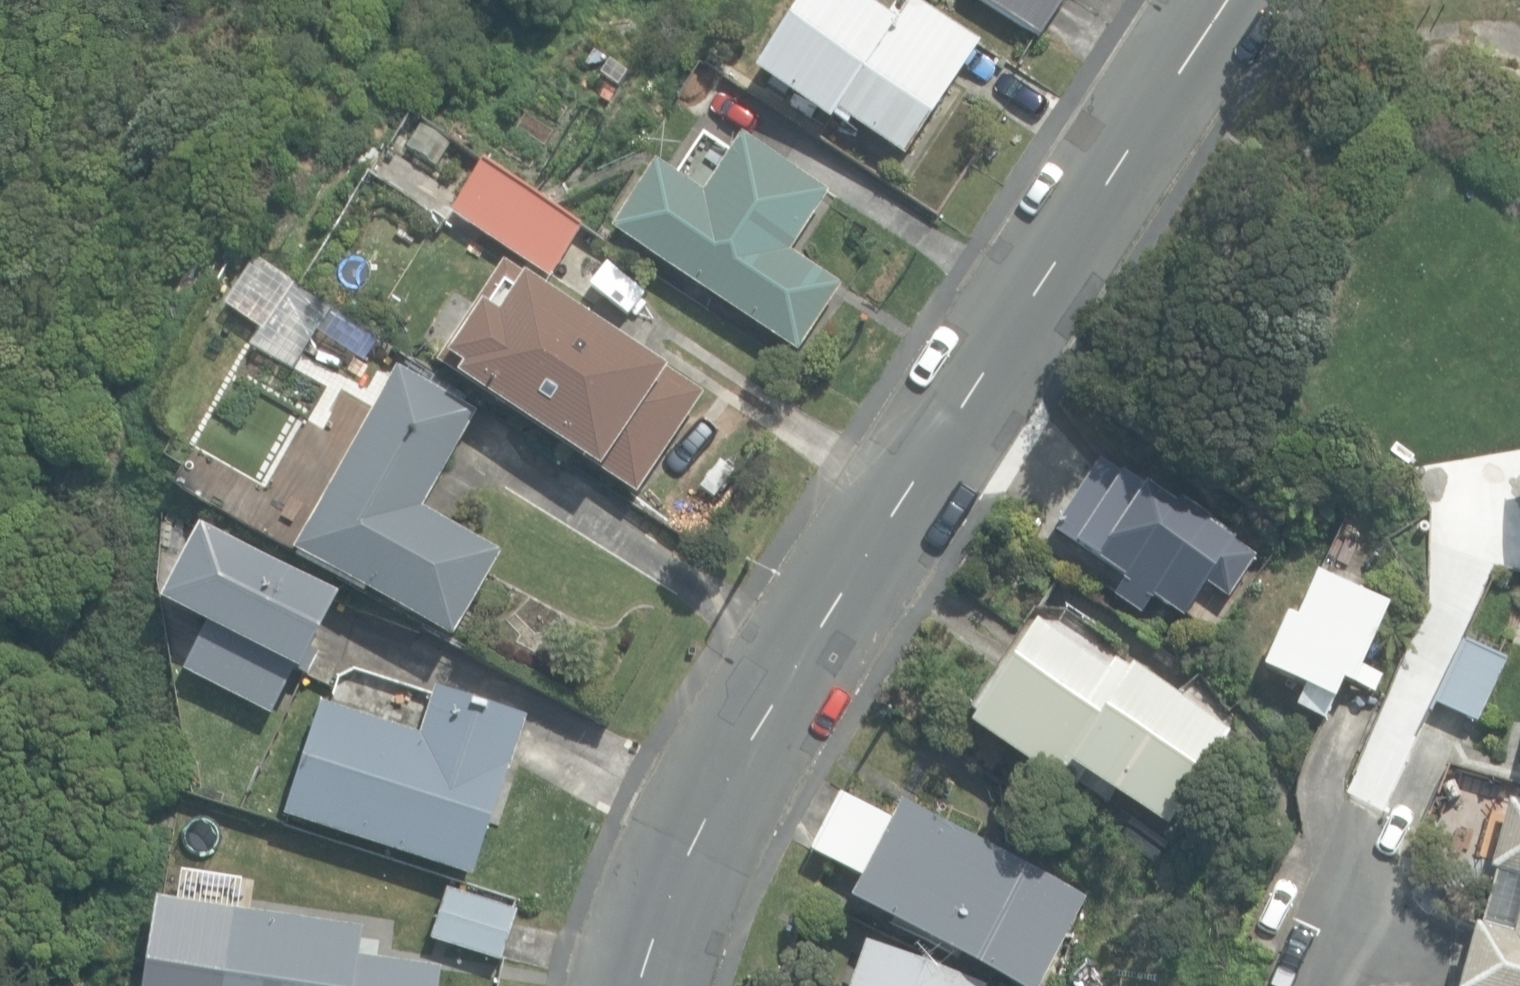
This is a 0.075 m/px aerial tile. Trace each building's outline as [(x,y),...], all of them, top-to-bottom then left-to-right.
[(905,155),(981,40),(920,0),(907,0),(896,16),(871,0),(802,0),(755,71),(830,121),(837,110),(905,155)] [(1039,39),(1064,0),(980,0),(1039,39)] [(1397,21),(1403,67),(1478,58),(1472,11),(1397,21)] [(483,165),(555,211),(639,82),(626,74),(652,15),(594,54),(583,45),(483,165)] [(611,230),(797,351),(841,284),(791,251),(829,193),(741,135),(703,193),(655,162),(611,230)] [(581,227),(555,211),(552,215),(483,165),(452,213),(550,276),(581,227)] [(306,273),(264,245),(227,300),(269,328),(306,273)] [(438,362),(637,494),(704,393),(506,260),(438,362)] [(273,338),(241,321),(232,336),(217,327),(189,374),(250,410),(278,364),(264,355),(273,338)] [(293,548),(453,638),(502,551),(423,507),(477,411),(396,365),(293,548)] [(1153,595),(1185,616),(1205,585),(1227,599),(1255,554),(1233,540),(1236,535),(1210,518),(1212,515),(1181,496),(1177,503),(1152,488),(1153,485),(1104,454),(1057,528),(1128,573),(1115,594),(1143,612),(1153,595)] [(172,631),(284,667),(307,595),(195,559),(172,631)] [(1298,705),(1327,717),(1343,678),(1354,683),(1386,604),(1317,576),(1300,619),(1289,615),(1267,668),(1306,685),(1298,705)] [(1087,772),(1167,824),(1228,730),(1118,659),(1110,669),(1037,622),(971,724),(1074,791),(1087,772)] [(1435,703),(1477,723),(1508,657),(1466,637),(1435,703)] [(285,815),(473,876),(526,715),(436,685),(420,733),(322,701),(285,815)] [(1021,985),(1039,985),(1085,897),(902,802),(894,817),(845,791),(814,851),(862,875),(850,898),(1021,985)] [(1509,799),(1491,868),(1519,876),(1519,802),(1509,799)] [(431,938),(502,961),(519,910),(448,886),(431,938)] [(1512,933),(1476,923),(1458,985),(1519,985),(1519,905),(1512,933)] [(441,967),(361,956),(365,926),(234,907),(222,985),(438,985),(441,967)] [(988,985),(866,943),(851,985),(988,985)]
